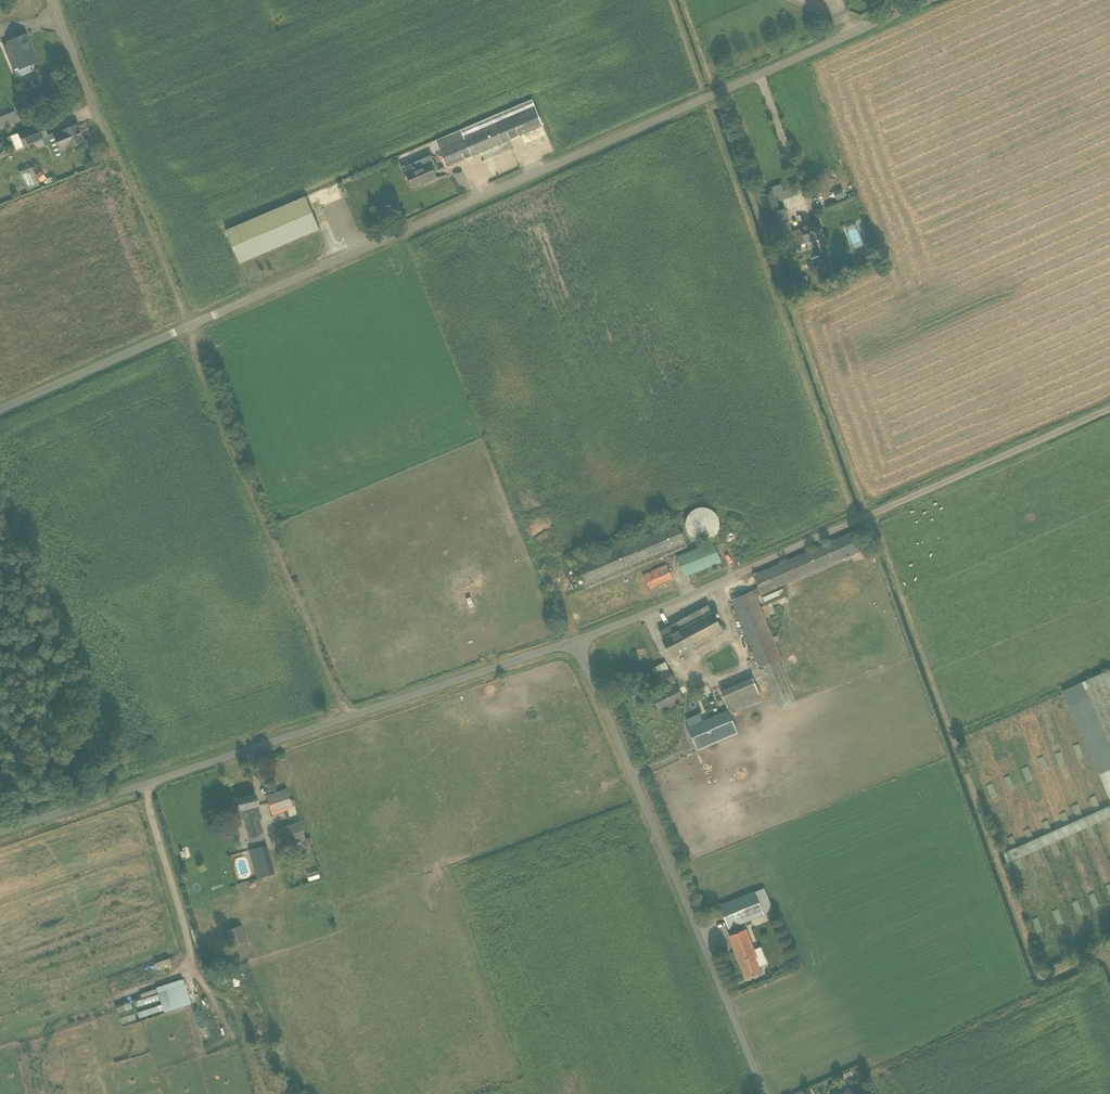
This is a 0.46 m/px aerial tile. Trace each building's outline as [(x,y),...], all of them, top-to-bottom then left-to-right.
[(8,43),(2,46),(13,70),(14,70),(16,76),(20,77),(32,72),(33,69),(31,64),(36,62),(25,35),(8,42),(8,43)] [(533,100),(437,141),(447,166),(543,125),(533,100)] [(18,122),(14,111),(0,116),(0,128),(18,122)] [(17,133),(7,137),(12,151),(23,147),(23,148),(48,138),(42,123),(17,133)] [(55,133),(61,150),(84,141),(77,125),(55,133)] [(407,173),(413,189),(437,179),(432,167),(435,166),(436,167),(437,166),(432,155),(413,163),(416,169),(407,173)] [(32,167),(19,172),(26,191),(39,186),(32,167)] [(40,172),(35,175),(41,183),(46,179),(40,172)] [(771,188),(758,193),(761,201),(777,247),(794,242),(795,244),(799,245),(806,243),(806,242),(824,237),(819,223),(801,228),(802,229),(792,232),(784,210),(779,211),(774,197),(771,188)] [(841,189),(834,192),(838,201),(845,198),(841,191),(841,189)] [(319,230),(306,197),(226,231),(240,263),(319,230)] [(700,542),(705,542),(709,541),(714,538),(717,534),(719,530),(720,526),(720,522),(719,518),(717,515),(714,512),(710,509),(706,508),(703,508),(699,508),(694,510),(691,512),(689,515),(687,519),(686,524),(686,529),(689,535),(692,538),(696,541),(700,542)] [(577,565),(587,589),(687,547),(675,519),(665,524),(667,528),(577,565)] [(732,600),(778,709),(796,702),(780,664),(783,662),(756,597),(762,595),(867,550),(859,530),(758,573),(758,572),(754,574),(755,575),(753,575),(759,588),(732,600)] [(677,557),(685,577),(721,562),(713,543),(677,557)] [(643,575),(649,588),(672,577),(666,564),(643,575)] [(763,597),(766,603),(785,594),(783,589),(763,597)] [(663,640),(673,657),(722,631),(709,605),(660,631),(664,639),(663,640)] [(1109,748),(1109,671),(1082,683),(1109,748)] [(652,695),(660,712),(684,701),(676,683),(672,673),(661,679),(666,689),(652,695)] [(753,677),(721,690),(730,714),(762,702),(753,677)] [(638,686),(628,691),(633,703),(643,698),(645,697),(640,685),(638,686)] [(689,727),(687,728),(697,751),(699,750),(738,733),(731,715),(728,710),(703,721),(689,727)] [(265,795),(272,815),(292,808),(286,789),(265,795)] [(239,810),(235,811),(238,820),(244,818),(249,837),(263,833),(256,806),(258,806),(258,805),(255,795),(236,800),(239,810)] [(299,822),(276,829),(281,846),(301,840),(303,847),(306,846),(304,839),(299,822)] [(267,845),(248,850),(251,861),(254,870),(256,879),(262,877),(275,874),(274,872),(272,864),(267,845)] [(720,905),(729,928),(772,911),(764,889),(755,893),(754,892),(720,905)] [(241,925),(225,932),(232,947),(247,941),(241,925)] [(730,937),(747,979),(762,973),(759,966),(765,964),(759,948),(755,950),(747,930),(730,937)] [(228,976),(215,981),(216,986),(230,981),(228,976)] [(162,1011),(190,1004),(183,979),(155,986),(162,1011)]
